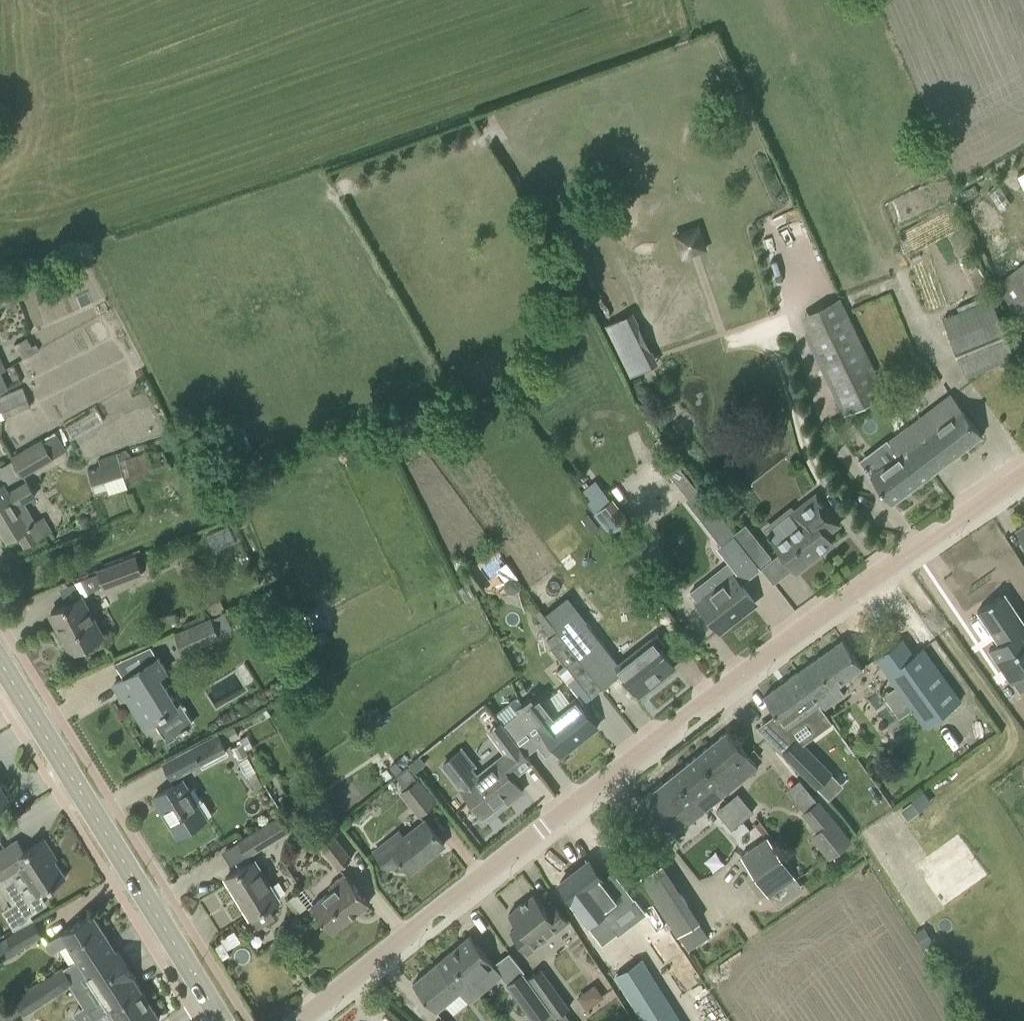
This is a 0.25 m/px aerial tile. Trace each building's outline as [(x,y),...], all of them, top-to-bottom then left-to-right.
[(934,152),(927,155),(931,165),(937,162),(934,152)] [(1022,317),(1023,316),(1023,263),(1017,268),(997,284),(1022,317)] [(835,300),(804,316),(813,336),(808,339),(843,411),(844,413),(888,392),(843,296),(835,300)] [(942,317),(958,356),(965,374),(1014,354),(991,297),(942,317)] [(626,375),(650,366),(630,312),(605,321),(626,375)] [(14,344),(22,359),(38,349),(35,343),(31,345),(26,337),(14,344)] [(0,420),(31,407),(23,388),(0,397),(0,419),(0,420)] [(897,454),(870,475),(892,503),(981,435),(950,394),(903,430),(904,431),(888,442),(897,454)] [(14,459),(23,475),(67,451),(57,436),(14,459)] [(126,451),(116,454),(123,478),(127,476),(129,482),(171,468),(165,452),(149,457),(147,452),(128,458),(126,451)] [(116,454),(96,460),(98,466),(106,489),(108,494),(126,488),(123,478),(116,454)] [(674,460),(664,467),(688,497),(697,489),(674,460)] [(1,539),(5,536),(7,540),(18,534),(24,545),(47,532),(38,516),(34,518),(24,501),(33,495),(24,480),(6,491),(2,484),(0,485),(0,537),(1,539)] [(688,497),(686,499),(720,543),(721,544),(723,542),(747,572),(747,573),(758,565),(758,564),(735,534),(733,532),(706,495),(701,486),(700,487),(697,489),(688,497)] [(774,543),(796,570),(831,542),(825,535),(839,524),(815,494),(800,505),(809,515),(774,543)] [(1015,528),(1023,543),(1023,523),(1015,528)] [(735,531),(733,532),(735,534),(758,564),(767,556),(743,525),(735,531)] [(97,572),(81,579),(88,593),(102,585),(103,587),(141,573),(133,553),(96,568),(97,572)] [(697,601),(707,614),(719,630),(755,602),(732,573),(697,601)] [(505,580),(504,586),(507,591),(514,592),(519,589),(520,582),(516,577),(510,576),(505,580)] [(977,610),(998,642),(988,648),(1011,682),(1023,674),(1023,623),(1003,592),(977,610)] [(51,612),(72,651),(102,635),(80,596),(51,612)] [(564,638),(562,640),(600,688),(611,679),(601,666),(612,657),(586,624),(596,616),(585,601),(574,608),(568,613),(556,597),(541,609),(557,630),(564,638)] [(220,601),(207,606),(211,616),(224,610),(220,601)] [(175,613),(167,616),(170,623),(178,620),(175,613)] [(174,634),(182,652),(219,635),(211,617),(174,634)] [(313,634),(318,645),(328,640),(323,629),(313,634)] [(557,630),(547,638),(553,647),(557,644),(562,640),(564,638),(557,630)] [(616,665),(626,677),(638,693),(674,665),(651,637),(616,665)] [(837,685),(863,666),(843,639),(763,696),(790,733),(844,694),(837,685)] [(600,688),(562,640),(557,644),(553,647),(551,648),(588,697),(600,688)] [(887,674),(924,725),(960,700),(923,648),(887,674)] [(157,657),(113,684),(121,698),(126,696),(144,726),(176,706),(157,676),(165,671),(157,657)] [(556,746),(561,754),(597,726),(574,697),(554,713),(540,695),(503,724),(526,753),(537,745),(545,755),(556,746)] [(510,776),(531,760),(526,753),(503,724),(500,721),(486,731),(504,752),(477,773),(459,750),(442,762),(483,815),(519,787),(510,776)] [(227,748),(224,742),(238,735),(232,725),(165,762),(173,777),(227,748)] [(637,802),(649,818),(667,841),(740,782),(738,780),(756,766),(749,756),(727,730),(637,802)] [(797,740),(782,754),(813,786),(828,772),(797,740)] [(242,742),(234,747),(239,757),(248,753),(242,742)] [(420,756),(411,763),(415,768),(424,761),(420,756)] [(396,761),(390,767),(395,773),(402,768),(396,761)] [(255,771),(247,775),(254,789),(263,784),(255,771)] [(435,800),(417,778),(402,791),(420,813),(435,800)] [(205,818),(197,804),(201,801),(193,788),(188,791),(181,780),(153,797),(177,835),(205,818)] [(0,787),(0,806),(8,801),(0,787)] [(715,808),(730,828),(753,810),(738,791),(715,808)] [(816,831),(811,835),(830,858),(851,840),(819,799),(802,813),(816,831)] [(912,801),(901,809),(907,818),(918,810),(912,801)] [(240,841),(250,856),(291,830),(281,815),(240,841)] [(444,843),(431,828),(425,819),(391,846),(387,840),(373,851),(387,869),(400,859),(409,871),(444,843)] [(318,844),(338,868),(351,857),(331,833),(318,844)] [(795,876),(767,836),(741,855),(768,894),(795,876)] [(0,851),(0,877),(26,917),(30,914),(47,903),(40,893),(49,888),(65,877),(54,859),(56,858),(44,838),(25,850),(18,839),(1,850),(0,851)] [(225,878),(249,917),(250,917),(257,928),(274,917),(267,906),(278,899),(254,860),(225,878)] [(589,860),(561,882),(562,883),(576,901),(599,944),(617,930),(608,917),(630,900),(603,864),(596,869),(589,860)] [(311,904),(332,931),(369,903),(344,872),(326,887),(328,890),(311,904)] [(680,891),(657,905),(667,921),(690,906),(680,891)] [(296,893),(285,901),(296,915),(306,907),(296,893)] [(518,925),(510,931),(528,954),(569,922),(554,904),(547,910),(533,893),(508,913),(518,925)] [(116,950),(109,939),(92,912),(75,923),(60,933),(46,942),(52,951),(66,942),(77,959),(85,971),(116,950)] [(5,939),(13,952),(42,935),(34,921),(5,939)] [(916,931),(914,932),(923,947),(925,945),(932,941),(924,927),(916,931)] [(671,933),(649,948),(681,995),(684,993),(702,982),(703,981),(671,933)] [(413,983),(436,1010),(460,990),(469,1001),(500,975),(468,936),(413,983)] [(133,977),(134,976),(117,950),(116,950),(85,971),(103,1000),(89,1009),(95,1017),(96,1019),(142,990),(133,977)] [(615,976),(643,1020),(679,1020),(641,960),(615,976)] [(15,999),(25,1014),(72,983),(62,968),(15,999)] [(539,969),(527,978),(552,1012),(551,1012),(555,1017),(568,1008),(539,969)] [(527,978),(526,979),(521,972),(507,983),(535,1020),(539,1020),(551,1012),(552,1012),(527,978)] [(585,1011),(618,1000),(609,977),(577,989),(585,1011)] [(95,1017),(89,1020),(153,1020),(159,1017),(142,990),(96,1019),(95,1017)]
